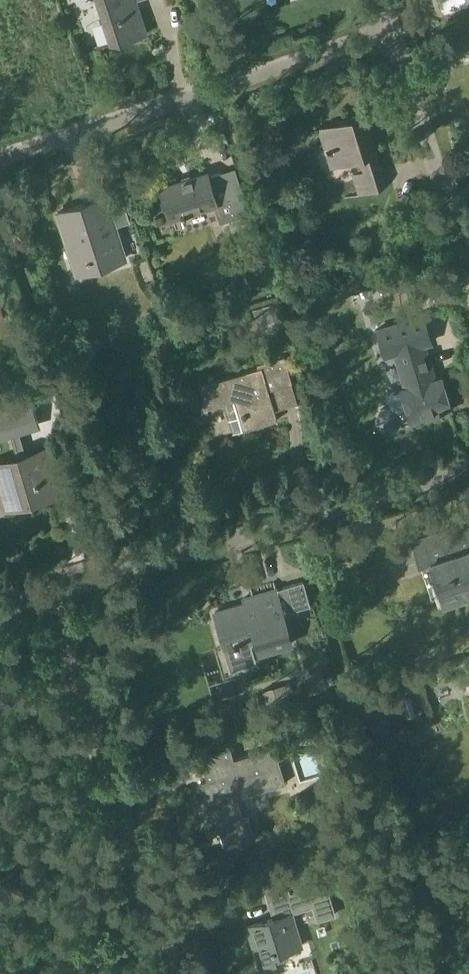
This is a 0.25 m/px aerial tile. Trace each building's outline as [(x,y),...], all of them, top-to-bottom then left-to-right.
[(109,41),(145,30),(135,0),(95,0),(109,41)] [(441,9),(468,1),(468,0),(438,0),(441,9)] [(319,127),(332,167),(350,161),(360,193),(384,186),(362,114),(319,127)] [(207,171),(158,187),(168,218),(213,205),(218,223),(222,221),(244,214),(248,213),(234,168),(208,176),(207,171)] [(57,212),(67,244),(73,242),(82,271),(123,258),(104,197),(57,212)] [(380,409),(375,417),(377,427),(386,432),(395,430),(400,421),(409,419),(410,422),(451,410),(441,376),(434,378),(424,344),(431,342),(423,316),(377,330),(385,356),(393,354),(403,388),(400,389),(406,409),(398,412),(389,407),(380,409)] [(257,369),(198,387),(205,409),(224,404),(233,433),(277,420),(268,390),(274,389),(291,383),(283,356),(256,365),(257,369)] [(0,406),(0,435),(3,434),(5,434),(7,434),(8,435),(10,436),(16,456),(0,461),(0,494),(4,507),(56,491),(42,449),(25,454),(19,435),(10,403),(0,406)] [(122,410),(127,424),(140,419),(135,405),(122,410)] [(22,527),(8,509),(0,516),(0,544),(22,527)] [(443,604),(468,596),(468,524),(423,539),(443,604)] [(244,604),(213,613),(224,648),(254,639),(259,652),(291,643),(282,613),(309,605),(302,581),(242,599),(244,604)] [(370,724),(376,746),(389,742),(383,720),(370,724)] [(229,747),(198,756),(205,780),(199,781),(207,806),(201,808),(208,832),(217,832),(222,848),(255,838),(247,814),(239,815),(235,799),(285,783),(274,745),(232,758),(229,747)] [(271,919),(247,927),(259,966),(275,960),(274,955),(301,946),(291,913),(314,906),(308,887),(285,894),(284,894),(290,913),(271,919)] [(263,901),(284,898),(283,888),(262,891),(263,901)]
